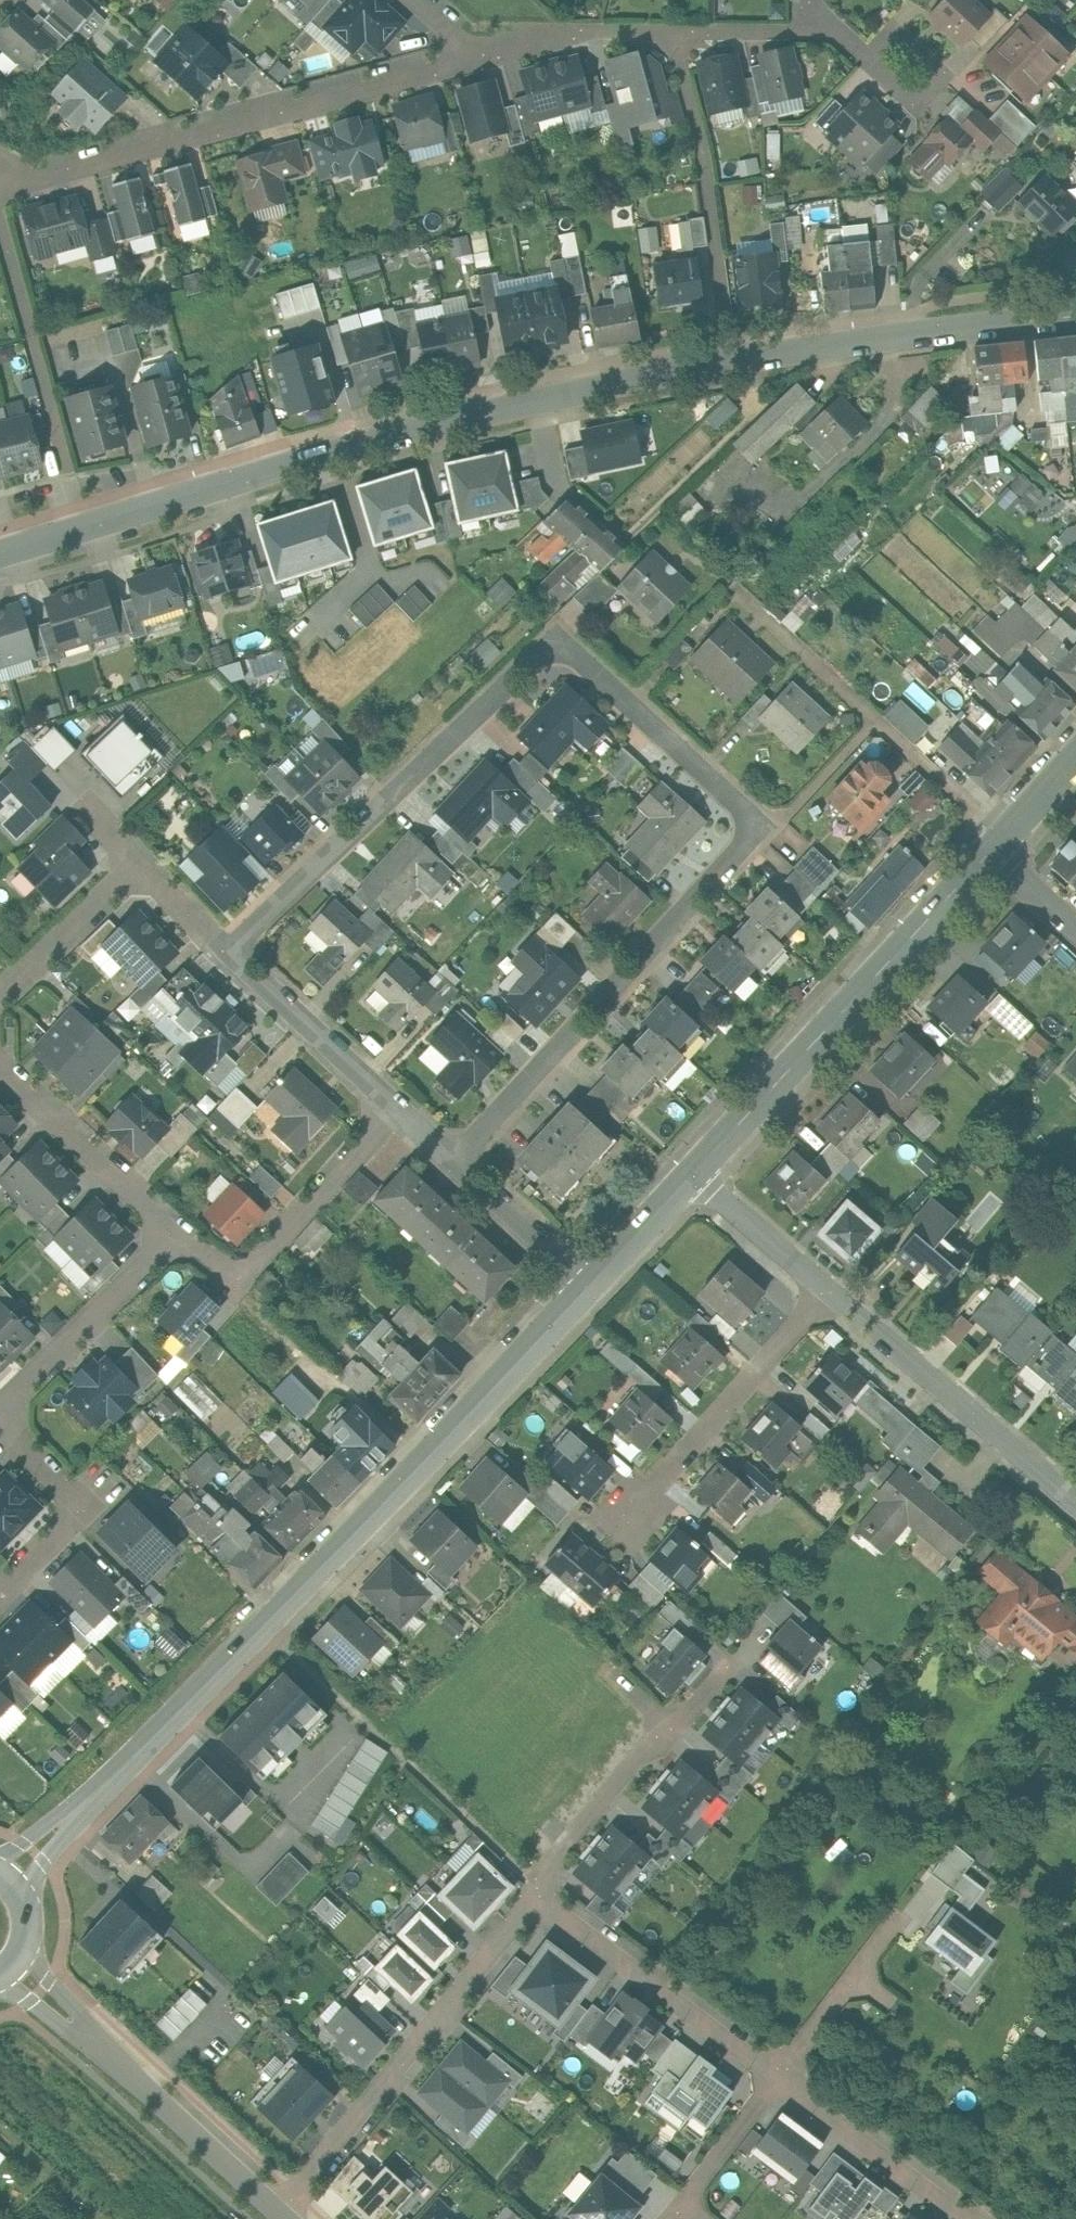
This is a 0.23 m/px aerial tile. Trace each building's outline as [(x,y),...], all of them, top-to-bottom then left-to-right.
[(83,0),(43,0),(54,10),(77,30),(76,31),(78,32),(96,11),(95,10),(83,0)] [(310,3),(309,2),(296,17),(307,26),(311,22),(330,0),(313,0),(310,3)] [(311,22),(323,33),(328,28),(327,27),(345,6),(339,0),(330,0),(311,22)] [(327,27),(328,28),(353,50),(366,36),(380,49),(403,23),(378,0),(351,0),(345,6),(327,27)] [(931,15),(963,44),(970,37),(990,17),(989,16),(972,0),(945,0),(931,15)] [(996,8),(989,16),(990,17),(970,37),(982,49),(1009,20),(996,8)] [(77,30),(54,10),(45,20),(68,40),(76,31),(77,30)] [(17,12),(0,31),(0,41),(6,46),(4,49),(17,61),(19,58),(30,67),(51,43),(30,24),(17,12)] [(45,20),(39,14),(30,24),(51,43),(59,50),(68,40),(45,20)] [(1067,54),(1028,19),(1009,40),(1047,75),(1067,54)] [(188,28),(157,62),(196,97),(206,86),(209,89),(220,77),(217,74),(221,70),(227,63),(218,55),(188,28)] [(1047,75),(1009,40),(987,63),(1025,99),(1047,75)] [(259,68),(230,42),(218,55),(227,63),(221,70),(241,88),(259,68)] [(791,49),(761,56),(763,64),(772,101),(772,102),(802,95),(798,78),(800,75),(798,67),(795,65),(791,49)] [(617,96),(662,83),(657,65),(649,58),(638,62),(636,55),(608,63),(617,96)] [(734,55),(701,63),(712,113),(745,105),(746,105),(740,80),(734,55)] [(577,58),(550,66),(562,112),(588,105),(590,104),(583,80),(577,58)] [(97,75),(83,62),(56,92),(69,104),(61,112),(77,126),(84,118),(97,129),(125,99),(110,87),(112,85),(99,73),(97,75)] [(763,64),(751,67),(753,77),(759,104),(772,101),(763,64)] [(550,66),(523,73),(528,95),(535,119),(536,119),(562,112),(550,66)] [(598,76),(583,80),(590,104),(588,105),(591,114),(607,110),(607,109),(598,76)] [(753,77),(740,80),(746,105),(745,105),(748,118),(761,115),(759,104),(753,77)] [(493,81),(459,91),(473,141),(506,132),(507,132),(501,109),(493,81)] [(662,83),(617,96),(619,105),(625,126),(626,126),(653,118),(653,117),(668,113),(668,114),(669,114),(671,113),(669,106),(662,83)] [(845,108),(825,130),(844,147),(879,109),(860,91),(845,108)] [(528,95),(514,99),(515,105),(524,136),(540,132),(536,119),(535,119),(528,95)] [(437,116),(432,98),(395,108),(406,147),(424,142),(425,144),(443,139),(444,139),(437,116)] [(835,100),(815,122),(824,131),(825,130),(845,108),(835,100)] [(1036,126),(1008,100),(988,121),(1001,132),(1017,147),(1036,126)] [(681,119),(677,103),(669,106),(671,113),(669,114),(671,122),(681,119)] [(515,105),(501,109),(507,132),(506,132),(510,147),(526,143),(524,136),(515,105)] [(625,126),(619,105),(607,109),(607,110),(617,146),(630,143),(626,126),(625,126)] [(745,107),(715,115),(717,124),(747,116),(745,107)] [(879,109),(844,147),(863,165),(866,162),(890,136),(899,127),(879,109)] [(988,121),(977,110),(959,129),(971,141),(983,152),(1001,132),(988,121)] [(460,150),(450,112),(437,116),(444,139),(443,139),(447,154),(460,150)] [(356,118),(337,124),(336,123),(335,124),(337,131),(333,133),(334,135),(344,172),(345,174),(383,164),(372,122),(360,125),(358,117),(356,118)] [(959,129),(948,119),(926,142),(928,144),(910,163),(913,165),(913,172),(918,176),(924,176),(927,178),(945,159),(950,164),(971,141),(959,129)] [(334,135),(309,141),(319,179),(344,172),(334,135)] [(890,136),(866,162),(876,171),(899,145),(890,136)] [(295,143),(268,151),(269,154),(271,153),(278,179),(304,172),(295,143)] [(269,154),(240,162),(253,210),(284,201),(278,179),(271,153),(269,154)] [(191,163),(164,171),(165,172),(168,183),(170,189),(174,202),(173,202),(180,225),(179,225),(180,227),(207,219),(206,218),(198,189),(191,165),(192,165),(191,163)] [(165,172),(153,176),(155,186),(168,183),(165,172)] [(1045,176),(1018,203),(1052,237),(1064,225),(1065,226),(1075,214),(1075,207),(1045,176)] [(139,178),(113,185),(120,210),(128,239),(129,241),(155,234),(139,178)] [(1007,179),(987,200),(998,211),(1018,190),(1007,179)] [(210,185),(198,189),(206,218),(218,215),(210,185)] [(43,204),(28,208),(25,213),(24,213),(36,255),(37,255),(42,257),(51,255),(54,250),(88,241),(84,226),(77,198),(48,207),(43,204)] [(128,239),(120,210),(107,213),(116,243),(128,239)] [(704,217),(689,219),(690,221),(692,238),(693,248),(708,246),(704,217)] [(105,220),(84,226),(88,241),(93,260),(114,254),(105,220)] [(690,221),(679,222),(681,239),(692,238),(690,221)] [(788,261),(784,222),(770,224),(773,254),(774,254),(775,263),(788,261)] [(657,226),(638,228),(642,253),(661,250),(657,226)] [(841,229),(843,244),(868,242),(867,227),(841,229)] [(894,231),(877,232),(880,266),(897,265),(894,231)] [(868,242),(843,244),(850,310),(876,307),(868,242)] [(843,244),(826,246),(829,272),(821,273),(825,312),(850,310),(843,244)] [(86,245),(58,252),(60,262),(89,255),(86,245)] [(773,254),(736,258),(741,306),(780,301),(775,263),(774,254),(773,254)] [(579,255),(564,259),(571,296),(587,294),(579,255)] [(564,259),(550,262),(556,289),(558,299),(571,296),(564,259)] [(697,261),(655,267),(661,306),(702,300),(697,261)] [(493,273),(479,276),(485,306),(486,314),(487,314),(499,311),(497,301),(498,300),(493,273)] [(616,309),(593,313),(598,347),(639,340),(627,276),(610,279),(616,309)] [(284,316),(321,308),(316,282),(278,290),(284,316)] [(556,289),(527,295),(537,346),(567,340),(558,299),(556,289)] [(498,300),(497,301),(499,311),(507,352),(537,346),(527,295),(498,300)] [(485,306),(469,309),(470,317),(471,317),(475,335),(490,331),(487,314),(486,314),(485,306)] [(414,308),(395,312),(406,350),(421,346),(417,327),(418,327),(414,308)] [(470,317),(446,322),(455,368),(480,363),(475,335),(471,317),(470,317)] [(418,327),(417,327),(421,346),(427,374),(455,368),(446,322),(418,327)] [(131,324),(119,327),(126,352),(138,348),(131,324)] [(385,324),(364,330),(381,389),(402,382),(385,324)] [(340,325),(328,328),(339,365),(351,361),(343,337),(340,325)] [(119,327),(107,330),(113,355),(126,352),(119,327)] [(381,389),(364,330),(343,337),(351,361),(361,395),(381,389)] [(1058,339),(1064,391),(1075,389),(1075,385),(1075,376),(1075,337),(1058,339)] [(1058,339),(1035,341),(1040,380),(1051,379),(1052,392),(1064,391),(1058,339)] [(324,341),(274,351),(287,413),(336,404),(324,341)] [(1024,343),(999,345),(1003,384),(1013,383),(1029,381),(1024,343)] [(999,345),(974,348),(978,387),(998,385),(1003,384),(999,345)] [(262,362),(252,367),(256,376),(266,371),(262,362)] [(183,367),(171,371),(172,377),(173,377),(178,396),(191,392),(183,367)] [(257,393),(250,373),(239,378),(246,397),(257,393)] [(239,376),(210,401),(227,448),(261,436),(249,404),(249,405),(246,397),(239,378),(239,376)] [(172,377),(135,387),(151,446),(189,436),(178,396),(173,377),(172,377)] [(1003,384),(998,385),(1001,412),(1016,411),(1013,383),(1003,384)] [(998,385),(978,387),(980,404),(971,405),(972,416),(994,413),(1001,412),(998,385)] [(932,386),(901,418),(918,435),(950,403),(932,386)] [(124,445),(108,388),(71,398),(86,455),(124,445)] [(1064,391),(1067,421),(1075,420),(1075,389),(1064,391)] [(791,390),(729,450),(747,469),(809,408),(791,390)] [(1052,392),(1040,393),(1042,411),(1047,410),(1048,423),(1067,421),(1064,391),(1052,392)] [(838,396),(800,433),(829,463),(867,426),(838,396)] [(739,409),(730,400),(711,419),(720,428),(739,409)] [(41,413),(28,416),(35,442),(48,439),(41,413)] [(994,413),(973,416),(975,435),(996,432),(994,413)] [(28,416),(8,422),(22,471),(42,466),(35,442),(28,416)] [(972,416),(961,417),(964,442),(976,441),(975,435),(973,416),(972,416)] [(0,424),(0,469),(2,477),(22,471),(8,422),(0,424)] [(640,461),(631,422),(583,433),(591,471),(640,461)] [(1008,450),(1024,432),(1014,423),(998,440),(1008,450)] [(446,465),(460,524),(518,511),(505,452),(446,465)] [(1029,510),(1044,500),(1017,459),(986,480),(1008,512),(1023,502),(1029,510)] [(357,491),(374,547),(434,528),(416,472),(357,491)] [(691,523),(707,508),(690,491),(674,506),(691,523)] [(597,522),(569,497),(568,498),(544,521),(558,534),(568,543),(572,546),(597,522)] [(259,526),(277,583),(353,559),(336,502),(259,526)] [(597,522),(572,546),(578,551),(557,572),(572,587),(573,585),(582,577),(579,575),(592,563),(601,571),(626,547),(597,522)] [(544,536),(531,549),(546,563),(568,543),(558,534),(550,542),(544,536)] [(215,548),(228,590),(249,583),(240,554),(236,542),(215,548)] [(228,590),(215,548),(194,555),(208,596),(228,590)] [(263,585),(252,550),(240,554),(249,583),(251,589),(263,585)] [(690,588),(652,552),(620,586),(658,621),(690,588)] [(171,568),(130,581),(135,598),(142,618),(143,618),(162,612),(166,614),(176,611),(178,607),(183,605),(171,568)] [(572,587),(557,572),(541,588),(560,605),(576,589),(573,585),(572,587)] [(500,605),(517,591),(505,577),(488,591),(500,605)] [(367,626),(396,600),(379,581),(350,607),(367,626)] [(416,582),(396,600),(414,619),(434,601),(416,582)] [(102,583),(74,592),(89,640),(116,631),(117,631),(107,600),(102,583)] [(560,605),(541,588),(532,597),(550,614),(560,605)] [(74,592),(46,601),(53,621),(61,649),(63,648),(89,640),(74,592)] [(121,595),(107,600),(117,631),(116,631),(118,637),(133,633),(123,601),(121,595)] [(142,618),(135,598),(123,601),(133,633),(134,639),(148,634),(143,618),(142,618)] [(1013,606),(995,624),(1011,639),(1028,621),(1013,606)] [(0,611),(0,645),(6,664),(34,655),(35,654),(25,623),(22,613),(12,607),(0,611)] [(1061,618),(1047,632),(1070,653),(1075,646),(1075,628),(1074,630),(1061,618)] [(38,619),(25,623),(35,654),(34,655),(36,660),(48,656),(49,656),(39,625),(40,625),(38,619)] [(40,625),(39,625),(49,656),(48,656),(51,663),(66,658),(63,648),(61,649),(53,621),(40,625)] [(772,665),(726,622),(693,657),(739,700),(772,665)] [(1047,632),(1034,646),(1057,667),(1054,670),(1075,690),(1075,659),(1070,653),(1047,632)] [(945,635),(938,643),(961,664),(968,655),(945,635)] [(1002,636),(992,647),(1002,657),(1012,645),(1002,636)] [(681,637),(662,658),(674,670),(693,649),(681,637)] [(992,668),(980,657),(973,665),(985,675),(992,668)] [(936,679),(914,658),(906,667),(928,688),(936,679)] [(1042,682),(1020,662),(1009,674),(1031,695),(1042,682)] [(1031,695),(1009,674),(995,689),(1009,703),(1016,711),(1031,695)] [(1075,704),(1047,678),(1042,682),(1031,695),(1060,722),(1075,704)] [(829,718),(792,684),(774,703),(761,718),(762,719),(798,752),(829,718)] [(543,710),(574,738),(586,750),(609,725),(597,714),(566,685),(543,710)] [(764,694),(740,719),(752,730),(762,719),(761,718),(774,703),(764,694)] [(1060,722),(1031,695),(1016,711),(1015,712),(1044,739),(1060,722)] [(885,713),(913,743),(931,727),(902,696),(885,713)] [(574,738),(543,710),(519,736),(550,765),(574,738)] [(123,714),(80,756),(121,799),(165,758),(123,714)] [(350,747),(323,718),(311,729),(325,743),(326,743),(339,757),(350,747)] [(1037,747),(1008,720),(1003,725),(997,719),(980,738),(964,723),(963,724),(1015,771),(1037,747)] [(1015,771),(963,724),(941,747),(992,795),(1015,771)] [(54,725),(34,745),(57,768),(77,747),(54,725)] [(25,741),(6,759),(15,769),(16,768),(29,782),(48,764),(25,741)] [(339,757),(326,743),(325,743),(307,761),(340,795),(358,777),(339,757)] [(623,747),(604,768),(615,778),(634,757),(623,747)] [(548,770),(529,753),(519,763),(538,781),(548,770)] [(634,757),(615,778),(626,788),(645,767),(634,757)] [(460,792),(488,819),(493,814),(505,825),(528,800),(516,790),(485,760),(465,782),(467,784),(460,792)] [(340,795),(307,761),(289,778),(288,779),(301,793),(321,813),(340,795)] [(538,781),(519,763),(509,774),(528,792),(538,781)] [(862,763),(828,800),(830,802),(828,808),(830,814),(834,818),(840,820),(845,817),(846,817),(856,826),(884,796),(879,792),(888,781),(888,775),(885,771),(881,767),(876,764),(870,765),(867,768),(862,763)] [(289,778),(275,764),(265,774),(292,802),(301,793),(288,779),(289,778)] [(0,783),(0,821),(17,839),(52,806),(29,782),(16,768),(15,769),(0,783)] [(651,818),(682,847),(705,822),(674,793),(674,794),(662,783),(639,807),(651,818)] [(911,796),(923,811),(937,800),(924,785),(911,796)] [(488,819),(460,792),(455,797),(453,795),(438,811),(453,825),(469,840),(470,839),(488,819)] [(276,804),(248,831),(251,834),(241,843),(251,853),(264,867),(283,849),(286,852),(305,835),(276,804)] [(61,815),(35,840),(44,849),(67,827),(69,829),(72,826),(61,815)] [(682,847),(651,818),(627,844),(630,847),(657,872),(658,873),(682,847)] [(469,840),(453,825),(444,835),(463,853),(468,857),(478,847),(470,839),(469,840)] [(44,849),(23,869),(39,885),(40,884),(55,899),(67,887),(68,889),(87,871),(71,854),(82,843),(69,829),(67,827),(44,849)] [(215,868),(200,882),(224,907),(239,893),(241,895),(256,881),(240,864),(251,853),(241,843),(225,827),(206,845),(214,853),(207,859),(215,868)] [(385,863),(412,891),(418,886),(430,897),(452,873),(441,862),(441,861),(410,832),(389,854),(391,856),(385,863)] [(463,853),(444,835),(434,846),(453,864),(463,853)] [(1073,842),(1070,840),(1060,851),(1062,854),(1051,866),(1075,889),(1075,839),(1073,842)] [(905,849),(900,844),(875,871),(882,876),(901,894),(925,868),(908,852),(910,851),(906,847),(905,849)] [(835,867),(813,846),(793,867),(795,869),(796,869),(816,887),(835,867)] [(657,872),(630,847),(621,857),(648,882),(657,872)] [(412,891),(385,863),(380,869),(377,867),(362,883),(364,885),(383,903),(393,912),(412,891)] [(620,876),(607,864),(590,882),(603,894),(588,910),(601,921),(597,926),(613,941),(650,901),(634,886),(632,888),(621,877),(622,876),(621,874),(620,876)] [(816,887),(796,869),(795,869),(787,879),(807,897),(811,893),(816,887)] [(882,876),(850,911),(869,929),(901,894),(882,876)] [(807,897),(787,879),(778,888),(797,907),(807,897)] [(383,903),(364,885),(355,894),(370,908),(375,912),(383,903)] [(799,916),(769,888),(746,912),(752,918),(776,940),(777,939),(799,916)] [(807,897),(797,907),(803,912),(816,897),(811,893),(807,897)] [(359,921),(336,900),(311,927),(331,946),(320,957),(334,970),(345,959),(346,959),(364,940),(371,933),(370,932),(359,921)] [(375,912),(370,908),(359,921),(370,932),(382,919),(375,912)] [(120,930),(104,945),(105,946),(124,965),(158,932),(139,912),(120,930)] [(577,931),(556,912),(543,926),(564,945),(577,931)] [(1014,914),(985,946),(1010,970),(1027,951),(1031,955),(1044,942),(1014,914)] [(776,940),(752,918),(731,941),(731,942),(756,965),(756,966),(765,974),(766,973),(761,969),(783,945),(777,939),(776,940)] [(109,919),(81,946),(92,958),(105,946),(104,945),(120,930),(109,919)] [(382,919),(370,932),(371,933),(364,940),(376,952),(395,931),(382,919)] [(564,945),(543,926),(532,939),(534,941),(535,939),(554,956),(564,945)] [(158,932),(124,965),(142,985),(143,986),(159,971),(178,953),(158,932)] [(725,935),(700,962),(733,991),(734,990),(744,1000),(758,985),(747,975),(756,966),(756,965),(731,942),(731,941),(725,935)] [(528,975),(557,1002),(578,979),(554,956),(535,939),(534,941),(514,963),(528,975)] [(433,990),(399,959),(374,986),(392,1002),(381,1014),(397,1029),(408,1018),(409,1019),(424,1003),(434,991),(433,990)] [(169,982),(164,987),(183,1006),(203,985),(184,968),(169,982)] [(159,971),(143,986),(142,985),(130,997),(141,1009),(153,997),(153,998),(164,987),(169,982),(159,971)] [(722,990),(701,971),(685,988),(705,1007),(722,990)] [(557,1002),(528,975),(509,995),(505,992),(504,993),(537,1024),(557,1002)] [(959,975),(930,1007),(957,1032),(986,1000),(959,975)] [(459,990),(445,977),(433,990),(434,991),(424,1003),(436,1015),(459,990)] [(172,1060),(227,1005),(204,983),(203,985),(183,1006),(164,987),(153,998),(170,1014),(162,1022),(181,1040),(167,1055),(172,1060)] [(705,1007),(685,988),(672,1002),(692,1020),(705,1007)] [(1020,1012),(1001,994),(990,1005),(1009,1023),(1020,1012)] [(95,1013),(76,995),(67,1004),(73,1010),(86,1022),(95,1013)] [(672,1002),(667,997),(644,1022),(651,1028),(651,1027),(675,1049),(676,1049),(698,1025),(692,1020),(672,1002)] [(227,1005),(172,1060),(178,1065),(186,1057),(214,1083),(231,1066),(228,1063),(232,1059),(224,1052),(249,1026),(227,1005)] [(52,1067),(90,1026),(86,1022),(73,1010),(35,1051),(52,1067)] [(525,1030),(504,1011),(494,1022),(514,1041),(515,1042),(525,1030)] [(482,1035),(458,1013),(432,1042),(452,1061),(438,1077),(460,1097),(475,1081),(476,1083),(503,1054),(482,1035)] [(514,1041),(494,1022),(482,1035),(503,1054),(514,1041)] [(90,1026),(52,1067),(65,1080),(104,1039),(90,1026)] [(675,1049),(651,1027),(651,1028),(630,1050),(630,1051),(654,1073),(653,1074),(659,1080),(682,1055),(676,1049),(675,1049)] [(906,1034),(873,1070),(899,1095),(932,1058),(906,1034)] [(104,1039),(65,1080),(79,1093),(100,1070),(118,1051),(104,1039)] [(254,1042),(235,1063),(247,1075),(267,1054),(254,1042)] [(654,1073),(630,1051),(630,1050),(624,1045),(601,1069),(606,1074),(626,1093),(631,1097),(653,1074),(654,1073)] [(118,1051),(100,1070),(109,1079),(127,1060),(118,1051)] [(1064,1068),(1075,1079),(1075,1054),(1064,1068)] [(338,1108),(293,1067),(283,1078),(282,1077),(278,1081),(279,1082),(265,1097),(293,1123),(280,1137),(296,1153),(338,1108)] [(626,1093),(606,1074),(593,1087),(614,1107),(626,1093)] [(258,1107),(237,1087),(217,1107),(239,1127),(258,1107)] [(614,1107),(593,1087),(584,1098),(605,1117),(614,1107)] [(879,1119),(851,1092),(817,1128),(831,1141),(846,1155),(847,1154),(879,1119)] [(132,1097),(128,1101),(122,1102),(117,1107),(117,1114),(109,1123),(116,1130),(115,1131),(133,1147),(134,1146),(144,1155),(156,1142),(167,1129),(132,1097)] [(605,1117),(584,1098),(575,1107),(596,1126),(605,1117)] [(570,1103),(519,1158),(558,1194),(574,1176),(576,1179),(595,1158),(593,1156),(609,1138),(596,1126),(575,1107),(570,1103)] [(940,1121),(921,1104),(903,1122),(922,1140),(940,1121)] [(16,1124),(0,1108),(0,1139),(16,1124)] [(181,1113),(167,1129),(156,1142),(172,1157),(198,1128),(181,1113)] [(9,1154),(11,1152),(0,1141),(0,1163),(9,1154)] [(831,1141),(819,1154),(838,1171),(851,1158),(847,1154),(846,1155),(831,1141)] [(19,1163),(1,1181),(20,1200),(59,1161),(40,1142),(19,1163)] [(797,1151),(766,1184),(781,1198),(780,1199),(783,1203),(785,1201),(796,1211),(809,1197),(805,1193),(822,1175),(810,1163),(797,1151)] [(9,1154),(0,1163),(0,1182),(1,1181),(19,1163),(9,1154)] [(838,1171),(819,1154),(810,1163),(822,1175),(829,1182),(838,1171)] [(59,1161),(20,1200),(38,1218),(56,1201),(78,1180),(59,1161)] [(261,1164),(250,1176),(273,1196),(284,1183),(261,1164)] [(462,1217),(406,1165),(374,1200),(429,1252),(462,1217)] [(379,1187),(359,1170),(343,1189),(362,1206),(379,1187)] [(262,1194),(243,1176),(234,1186),(253,1204),(262,1194)] [(253,1204),(234,1186),(208,1215),(217,1224),(213,1229),(223,1238),(227,1233),(236,1242),(263,1213),(253,1204)] [(74,1220),(56,1237),(57,1238),(75,1256),(114,1218),(96,1199),(74,1220)] [(916,1267),(943,1236),(958,1219),(934,1199),(918,1218),(923,1222),(898,1252),(916,1267)] [(56,1201),(38,1218),(37,1219),(46,1229),(65,1211),(56,1201)] [(847,1201),(819,1234),(838,1250),(838,1251),(852,1263),(863,1250),(880,1229),(847,1201)] [(65,1211),(46,1229),(37,1238),(47,1248),(57,1238),(56,1237),(74,1220),(65,1211)] [(517,1269),(462,1217),(429,1252),(485,1304),(517,1269)] [(114,1218),(75,1256),(93,1275),(111,1258),(133,1237),(114,1218)] [(317,1218),(296,1241),(306,1250),(327,1227),(317,1218)] [(888,1219),(880,1229),(863,1250),(872,1258),(898,1228),(888,1219)] [(943,1236),(916,1267),(943,1290),(970,1259),(943,1236)] [(111,1258),(93,1275),(83,1285),(92,1295),(120,1267),(111,1258)] [(763,1293),(726,1261),(701,1291),(737,1322),(763,1293)] [(0,1284),(0,1302),(13,1315),(22,1306),(0,1284)] [(193,1284),(181,1298),(178,1296),(169,1305),(172,1308),(160,1321),(186,1344),(187,1344),(202,1327),(218,1309),(207,1300),(209,1298),(193,1284)] [(1029,1313),(996,1286),(971,1317),(972,1318),(975,1313),(1007,1340),(999,1348),(1022,1367),(1026,1363),(1052,1333),(1053,1331),(1030,1312),(1029,1313)] [(0,1302),(0,1345),(10,1356),(19,1347),(24,1347),(31,1340),(31,1333),(13,1315),(0,1302)] [(426,1319),(408,1302),(392,1320),(410,1337),(426,1319)] [(451,1305),(433,1324),(451,1341),(469,1322),(451,1305)] [(709,1322),(698,1312),(688,1323),(693,1327),(694,1327),(710,1341),(719,1330),(709,1322)] [(736,1329),(717,1313),(709,1322),(719,1330),(728,1338),(736,1329)] [(958,1343),(973,1324),(961,1314),(945,1333),(958,1343)] [(460,1374),(434,1350),(421,1364),(409,1354),(409,1353),(400,1345),(406,1339),(383,1318),(369,1334),(439,1398),(460,1374)] [(202,1327),(187,1344),(186,1344),(175,1356),(186,1365),(212,1336),(202,1327)] [(693,1327),(663,1361),(690,1385),(710,1364),(712,1366),(721,1356),(707,1344),(710,1341),(694,1327),(693,1327)] [(1052,1333),(1026,1363),(1057,1390),(1053,1394),(1075,1413),(1075,1353),(1052,1333)] [(439,1398),(369,1334),(356,1348),(381,1371),(385,1366),(404,1382),(391,1397),(417,1421),(439,1398)] [(0,1345),(0,1371),(1,1370),(1,1364),(10,1356),(0,1345)] [(133,1347),(113,1366),(135,1388),(134,1390),(139,1395),(159,1375),(133,1347)] [(831,1352),(815,1370),(817,1372),(807,1383),(835,1408),(847,1395),(860,1406),(862,1403),(880,1419),(892,1406),(831,1352)] [(106,1359),(72,1392),(101,1422),(134,1390),(135,1388),(113,1366),(106,1359)] [(658,1380),(636,1361),(627,1371),(649,1391),(658,1380)] [(378,1378),(362,1363),(354,1363),(341,1376),(362,1395),(378,1378)] [(224,1402),(189,1366),(178,1377),(183,1382),(174,1390),(204,1421),(224,1402)] [(670,1415),(638,1388),(610,1421),(642,1448),(670,1415)] [(343,1419),(316,1392),(293,1415),(320,1442),(341,1421),(343,1419)] [(799,1424),(775,1402),(754,1426),(757,1428),(746,1440),(772,1463),(785,1447),(796,1456),(812,1437),(799,1425),(799,1424)] [(144,1409),(124,1429),(142,1447),(161,1428),(144,1409)] [(799,1424),(799,1425),(812,1437),(818,1442),(830,1427),(811,1411),(799,1424)] [(903,1415),(883,1440),(894,1451),(907,1435),(908,1435),(914,1425),(903,1415)] [(341,1421),(320,1442),(331,1453),(339,1452),(356,1435),(341,1421)] [(935,1441),(916,1425),(914,1425),(908,1435),(927,1451),(935,1441)] [(567,1428),(553,1444),(559,1448),(572,1433),(567,1428)] [(384,1456),(359,1431),(356,1435),(339,1452),(335,1457),(359,1481),(384,1456)] [(586,1445),(572,1433),(559,1448),(565,1454),(572,1460),(586,1445)] [(295,1451),(278,1434),(267,1445),(284,1462),(295,1451)] [(927,1451),(908,1435),(907,1435),(894,1451),(913,1468),(927,1451)] [(612,1469),(586,1445),(572,1460),(565,1454),(554,1467),(587,1497),(588,1496),(587,1495),(610,1469),(611,1470),(612,1469)] [(335,1457),(329,1463),(312,1447),(302,1458),(318,1474),(310,1481),(335,1506),(359,1481),(335,1457)] [(202,1487),(224,1466),(209,1450),(186,1471),(202,1487)] [(507,1476),(488,1460),(463,1488),(500,1520),(523,1494),(524,1492),(507,1476)] [(777,1487),(748,1461),(735,1476),(749,1488),(748,1489),(763,1503),(777,1487)] [(271,1471),(261,1462),(250,1473),(253,1476),(260,1483),(271,1471)] [(735,1476),(721,1463),(720,1465),(723,1467),(712,1480),(709,1477),(696,1493),(710,1506),(709,1508),(713,1511),(714,1510),(727,1521),(741,1505),(738,1502),(748,1489),(749,1488),(735,1476)] [(271,1471),(260,1483),(272,1495),(279,1488),(290,1476),(278,1464),(271,1471)] [(546,1491),(517,1465),(507,1476),(524,1492),(523,1494),(535,1504),(546,1492),(546,1491)] [(917,1484),(899,1468),(877,1495),(883,1500),(863,1524),(881,1540),(901,1516),(950,1557),(972,1530),(929,1493),(926,1496),(915,1486),(917,1484)] [(39,1508),(6,1474),(0,1480),(0,1547),(39,1508)] [(260,1483),(253,1476),(235,1495),(254,1513),(266,1501),(272,1495),(260,1483)] [(579,1500),(556,1480),(546,1491),(546,1492),(569,1512),(579,1500)] [(327,1514),(299,1487),(288,1497),(281,1504),(309,1533),(327,1514)] [(288,1497),(279,1488),(272,1495),(281,1504),(288,1497)] [(284,1559),(255,1531),(250,1536),(244,1531),(250,1525),(233,1509),(229,1513),(208,1492),(197,1503),(270,1573),(284,1559)] [(569,1512),(546,1492),(535,1504),(558,1524),(569,1512)] [(281,1504),(272,1495),(266,1501),(275,1510),(281,1504)] [(176,1548),(130,1502),(100,1533),(146,1578),(176,1548)] [(197,1503),(183,1518),(255,1588),(270,1573),(197,1503)] [(309,1533),(281,1504),(275,1510),(264,1522),(267,1525),(292,1550),(309,1533)] [(475,1545),(441,1513),(415,1541),(437,1562),(448,1573),(449,1572),(475,1545)] [(700,1546),(679,1528),(651,1559),(686,1590),(701,1573),(695,1568),(707,1555),(698,1547),(700,1546)] [(736,1553),(711,1531),(701,1542),(726,1564),(736,1553)] [(595,1555),(571,1534),(546,1563),(570,1584),(595,1555)] [(997,1550),(979,1572),(1003,1592),(978,1622),(1000,1640),(1013,1625),(1033,1642),(1037,1637),(1050,1648),(1059,1638),(1069,1626),(1074,1631),(1075,1628),(1075,1618),(1075,1617),(1057,1601),(1058,1600),(1030,1577),(1030,1578),(997,1550)] [(80,1553),(52,1581),(96,1624),(124,1596),(80,1553)] [(620,1576),(595,1555),(570,1584),(595,1605),(620,1576)] [(429,1594),(391,1559),(363,1589),(401,1624),(429,1594)] [(448,1573),(437,1562),(428,1571),(446,1589),(456,1579),(449,1572),(448,1573)] [(661,1592),(640,1574),(629,1586),(650,1605),(661,1592)] [(807,1616),(777,1590),(761,1610),(781,1628),(790,1618),(798,1626),(807,1616)] [(698,1625),(670,1600),(659,1613),(674,1627),(679,1632),(680,1630),(687,1637),(698,1625)] [(57,1625),(33,1601),(12,1622),(50,1661),(70,1640),(71,1639),(57,1625)] [(362,1624),(343,1607),(315,1637),(354,1674),(383,1644),(362,1624)] [(399,1642),(371,1615),(362,1624),(383,1644),(391,1651),(399,1642)] [(92,1641),(67,1616),(57,1625),(71,1639),(70,1640),(82,1652),(92,1641)] [(798,1626),(790,1618),(781,1628),(770,1640),(775,1645),(771,1650),(760,1662),(793,1691),(805,1677),(800,1673),(822,1647),(798,1626)] [(12,1622),(0,1634),(0,1654),(15,1668),(29,1682),(30,1681),(50,1661),(12,1622)] [(1074,1631),(1069,1626),(1059,1638),(1075,1652),(1075,1628),(1074,1631)] [(687,1637),(680,1630),(679,1632),(674,1627),(662,1642),(666,1646),(645,1670),(659,1682),(662,1678),(674,1689),(671,1693),(672,1694),(684,1681),(701,1661),(707,1654),(687,1637)] [(770,1640),(766,1645),(771,1650),(775,1645),(770,1640)] [(701,1661),(684,1681),(689,1685),(707,1665),(701,1661)] [(29,1682),(15,1668),(6,1678),(31,1703),(41,1693),(30,1681),(29,1682)] [(328,1714),(284,1671),(220,1736),(224,1740),(264,1779),(328,1714)] [(6,1678),(0,1683),(0,1691),(12,1702),(11,1702),(22,1712),(31,1703),(6,1678)] [(744,1688),(734,1700),(732,1699),(722,1710),(761,1742),(770,1731),(768,1730),(778,1718),(766,1707),(744,1688)] [(11,1702),(12,1702),(0,1691),(0,1714),(11,1702)] [(777,1695),(766,1707),(778,1718),(791,1729),(802,1716),(777,1695)] [(761,1742),(722,1710),(713,1722),(715,1723),(705,1735),(727,1754),(739,1764),(740,1763),(749,1752),(751,1754),(761,1742)] [(357,1820),(351,1816),(388,1748),(363,1735),(313,1827),(345,1843),(357,1820)] [(739,1764),(727,1754),(717,1767),(742,1788),(753,1774),(740,1763),(739,1764)] [(244,1800),(200,1757),(171,1786),(215,1829),(244,1800)] [(706,1780),(683,1761),(673,1773),(671,1771),(662,1783),(700,1815),(710,1804),(708,1802),(717,1791),(718,1790),(706,1780)] [(742,1788),(717,1767),(706,1780),(718,1790),(717,1791),(730,1802),(742,1788)] [(700,1815),(662,1783),(652,1794),(654,1796),(644,1808),(667,1827),(679,1837),(680,1836),(689,1825),(691,1826),(700,1815)] [(142,1794),(103,1835),(131,1863),(158,1835),(171,1821),(142,1794)] [(171,1821),(158,1835),(167,1843),(180,1830),(171,1821)] [(637,1846),(614,1827),(604,1838),(603,1837),(593,1848),(631,1881),(641,1869),(639,1868),(648,1857),(649,1856),(637,1846)] [(679,1837),(667,1827),(657,1839),(656,1840),(673,1854),(681,1861),(693,1847),(680,1836),(679,1837)] [(503,1859),(474,1832),(466,1842),(478,1854),(494,1869),(503,1859)] [(673,1854),(656,1840),(657,1839),(648,1832),(637,1846),(649,1856),(648,1857),(662,1867),(673,1854)] [(931,1871),(961,1894),(954,1902),(967,1912),(986,1888),(965,1871),(976,1858),(956,1841),(931,1871)] [(631,1881),(593,1848),(583,1860),(585,1861),(575,1873),(598,1892),(610,1902),(611,1902),(620,1890),(622,1892),(631,1881)] [(292,1851),(259,1883),(277,1902),(310,1869),(292,1851)] [(494,1869),(478,1854),(459,1874),(494,1907),(513,1887),(494,1869)] [(210,1860),(198,1875),(208,1883),(220,1869),(210,1860)] [(172,1892),(153,1874),(144,1883),(164,1901),(172,1892)] [(494,1907),(459,1874),(439,1895),(455,1910),(474,1928),(494,1907)] [(164,1901),(144,1883),(136,1893),(155,1910),(164,1901)] [(439,1895),(427,1883),(418,1892),(446,1919),(455,1910),(439,1895)] [(446,1919),(418,1892),(409,1902),(420,1912),(437,1929),(446,1919)] [(598,1892),(586,1907),(612,1927),(624,1912),(611,1902),(610,1902),(598,1892)] [(315,1906),(336,1925),(346,1913),(325,1894),(315,1906)] [(164,1937),(121,1897),(80,1942),(123,1982),(164,1937)] [(997,1941),(951,1906),(925,1941),(970,1975),(997,1941)] [(437,1929),(420,1912),(400,1933),(435,1966),(454,1945),(437,1929)] [(528,1967),(510,1989),(535,2008),(571,1959),(547,1941),(528,1967)] [(432,1979),(397,1946),(377,1967),(393,1982),(412,2000),(432,1979)] [(377,1967),(364,1955),(355,1965),(384,1991),(393,1982),(377,1967)] [(528,1967),(515,1957),(493,1986),(506,1995),(510,1989),(528,1967)] [(571,1959),(535,2008),(558,2025),(553,2032),(564,2041),(569,2034),(588,2010),(578,2002),(596,1978),(571,1959)] [(175,2038),(208,2002),(191,1987),(159,2022),(175,2038)] [(660,2025),(635,2006),(638,2002),(637,2001),(636,2002),(625,1994),(609,2015),(594,2034),(603,2040),(616,2050),(619,2046),(626,2052),(635,2058),(641,2050),(657,2029),(660,2025)] [(609,2015),(593,2003),(588,2010),(569,2034),(586,2047),(591,2040),(590,2040),(594,2034),(609,2015)] [(394,2031),(365,2004),(354,2016),(346,2008),(329,2025),(342,2038),(337,2043),(348,2053),(350,2051),(365,2064),(384,2044),(382,2043),(394,2031)] [(663,2033),(657,2029),(641,2050),(657,2062),(673,2041),(663,2033)] [(485,2061),(461,2042),(441,2067),(488,2106),(508,2081),(508,2080),(485,2061)] [(616,2050),(612,2056),(619,2061),(626,2052),(619,2046),(616,2050)] [(523,2076),(493,2051),(485,2061),(508,2080),(508,2081),(515,2087),(523,2076)] [(734,2091),(711,2074),(716,2067),(699,2054),(678,2082),(700,2099),(689,2114),(706,2127),(734,2091)] [(335,2096),(292,2056),(251,2101),(294,2141),(335,2096)] [(488,2106),(441,2067),(420,2093),(443,2112),(467,2131),(467,2130),(488,2106)] [(467,2131),(443,2112),(435,2122),(437,2124),(465,2147),(474,2136),(467,2130),(467,2131)] [(782,2112),(752,2151),(773,2167),(803,2128),(782,2112)] [(803,2128),(773,2167),(779,2171),(779,2164),(779,2172),(785,2176),(785,2175),(794,2183),(823,2143),(803,2128)] [(637,2196),(657,2173),(627,2146),(606,2168),(637,2196)] [(354,2155),(329,2185),(350,2204),(352,2202),(358,2195),(349,2186),(363,2170),(373,2179),(376,2175),(354,2155)] [(373,2179),(363,2170),(349,2186),(358,2195),(352,2202),(368,2217),(371,2218),(376,2218),(377,2218),(388,2207),(385,2204),(405,2183),(386,2165),(376,2175),(373,2179)] [(601,2169),(565,2213),(573,2218),(633,2218),(645,2205),(601,2169)] [(575,2199),(591,2181),(581,2172),(565,2191),(575,2199)] [(851,2184),(852,2182),(839,2172),(822,2197),(819,2195),(810,2207),(826,2218),(861,2218),(868,2210),(864,2207),(869,2200),(872,2203),(878,2196),(883,2189),(866,2176),(866,2175),(865,2175),(856,2188),(851,2184)] [(385,2204),(388,2207),(377,2218),(378,2218),(398,2218),(404,2213),(398,2208),(414,2191),(405,2183),(385,2204)] [(352,2202),(350,2204),(348,2205),(363,2218),(366,2218),(368,2217),(352,2202)]
